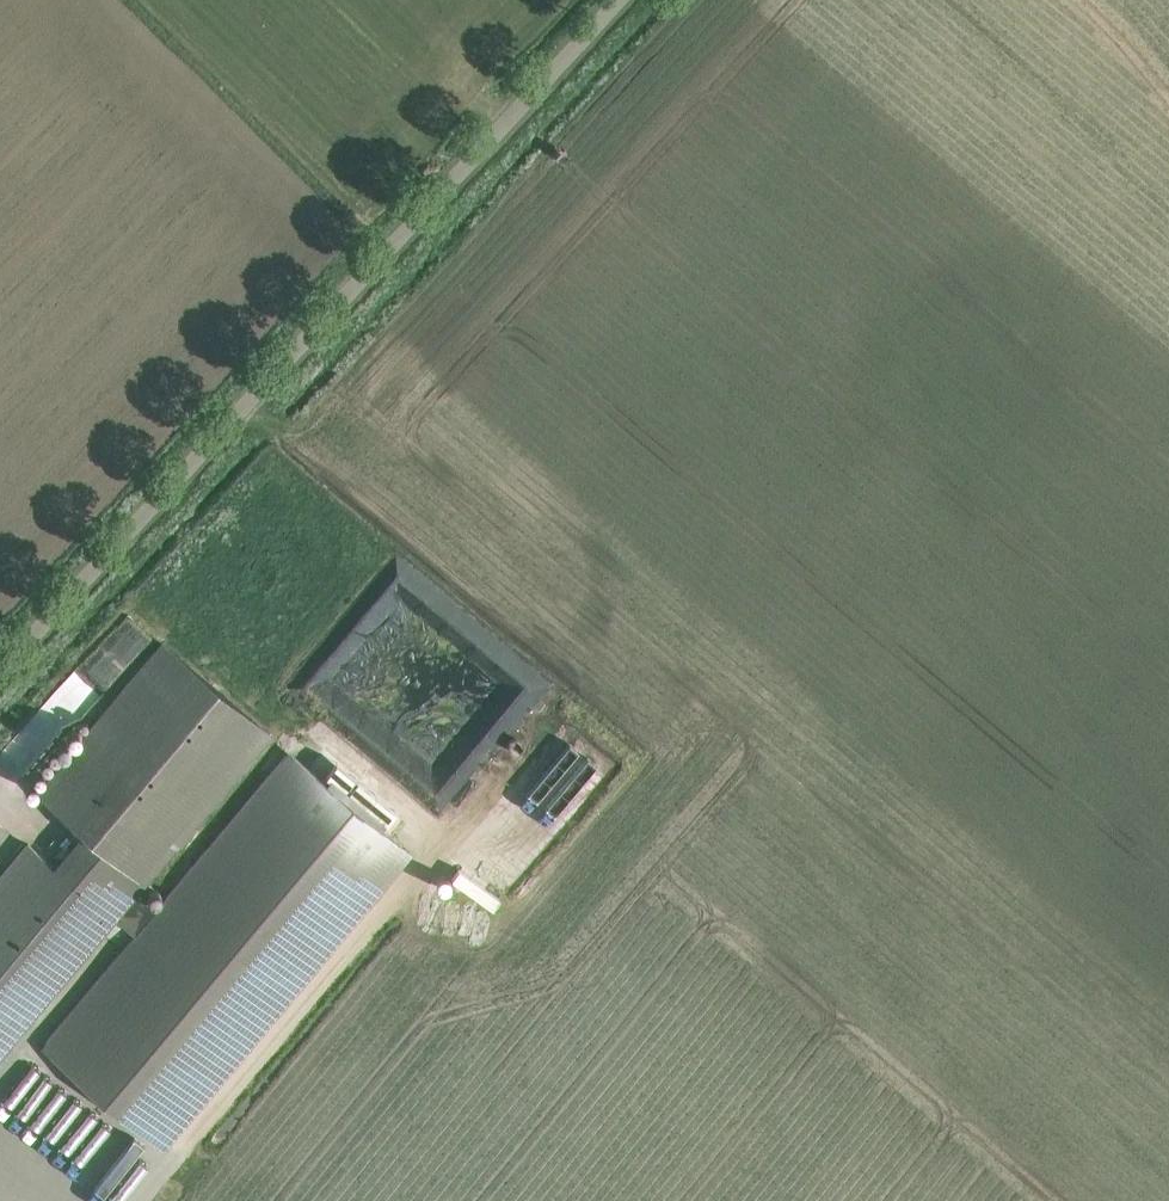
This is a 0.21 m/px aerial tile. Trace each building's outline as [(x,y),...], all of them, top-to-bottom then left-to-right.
[(117,916),(137,933),(157,909),(137,893),(148,880),(270,734),(163,644),(40,789),(85,828),(55,864),(47,858),(29,843),(0,877),(0,1056),(117,916)] [(137,933),(42,1047),(166,1150),(414,854),(375,821),(384,811),(336,771),(327,781),(291,750),(157,909),(137,933)]
